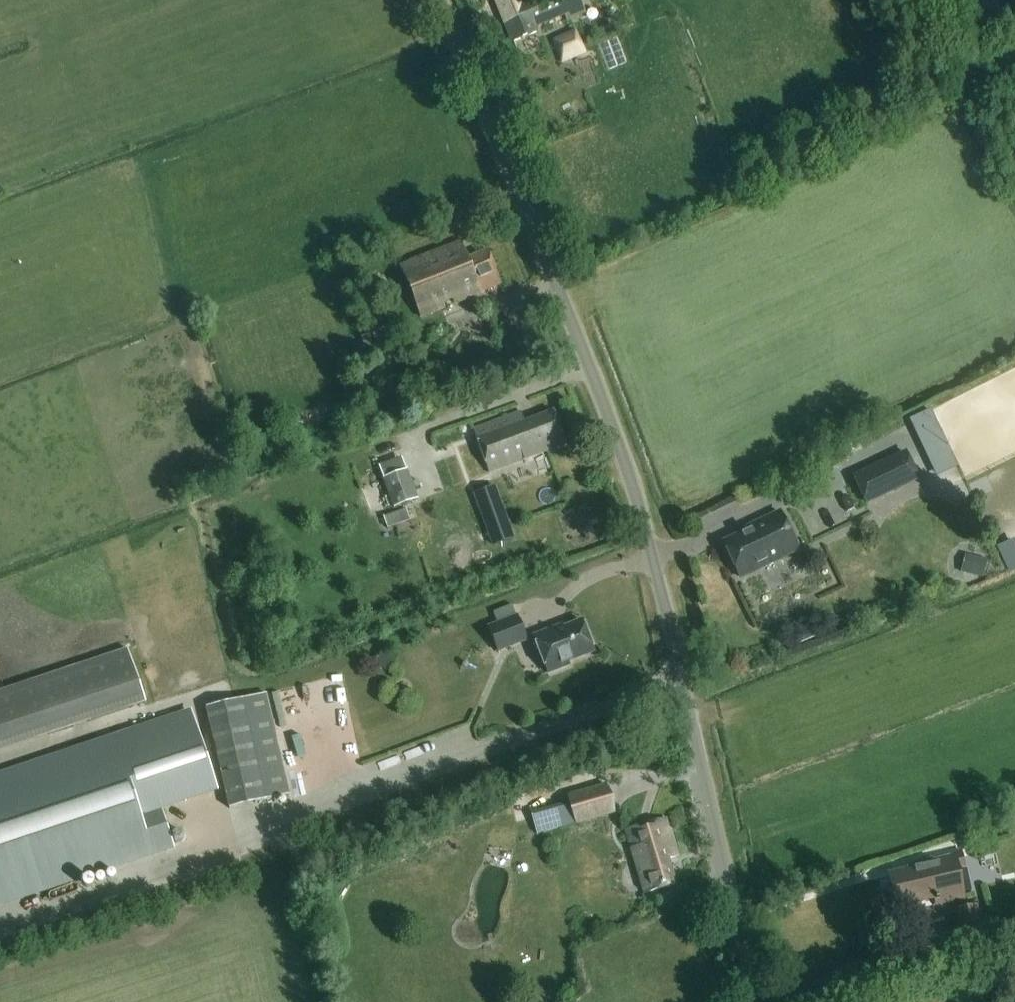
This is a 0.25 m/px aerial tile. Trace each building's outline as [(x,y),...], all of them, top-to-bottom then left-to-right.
[(509,30),(532,21),(534,27),(582,8),(579,0),(497,0),(509,30)] [(576,31),(554,41),(563,62),(585,52),(576,31)] [(401,268),(421,317),(502,283),(488,251),(467,259),(460,243),(401,268)] [(482,300),(473,304),(477,314),(487,310),(482,300)] [(930,409),(911,419),(938,475),(958,465),(930,409)] [(519,413),(489,424),(474,430),(490,473),(564,445),(552,412),(523,423),(519,413)] [(906,451),(853,476),(866,505),(920,480),(906,451)] [(383,480),(361,488),(371,517),(418,500),(406,470),(405,470),(401,458),(378,466),(383,480)] [(479,508),(493,546),(515,539),(500,500),(479,508)] [(587,507),(562,513),(570,547),(595,541),(587,507)] [(412,520),(408,508),(384,517),(388,529),(412,520)] [(740,577),(799,549),(781,512),(749,527),(751,530),(724,543),(740,577)] [(988,560),(966,554),(961,572),(983,578),(988,560)] [(797,643),(821,632),(814,616),(790,626),(797,643)] [(517,617),(488,629),(498,653),(526,641),(517,617)] [(568,664),(594,653),(582,622),(556,632),(555,629),(533,637),(548,675),(569,666),(568,664)] [(384,646),(373,665),(388,674),(399,656),(384,646)] [(0,691),(0,752),(145,704),(127,649),(0,691)] [(206,707),(229,809),(289,795),(266,694),(206,707)] [(0,903),(48,887),(59,883),(152,852),(170,846),(157,809),(216,789),(206,760),(193,722),(190,713),(115,738),(59,757),(0,776),(0,903)] [(613,809),(606,786),(568,798),(575,821),(613,809)] [(677,858),(665,819),(627,831),(646,894),(676,885),(668,860),(677,858)] [(964,900),(956,869),(966,866),(962,850),(925,859),(926,862),(904,867),(905,871),(891,874),(899,907),(936,898),(938,906),(964,900)] [(953,910),(959,940),(985,934),(983,927),(995,924),(992,913),(981,915),(979,905),(953,910)]
